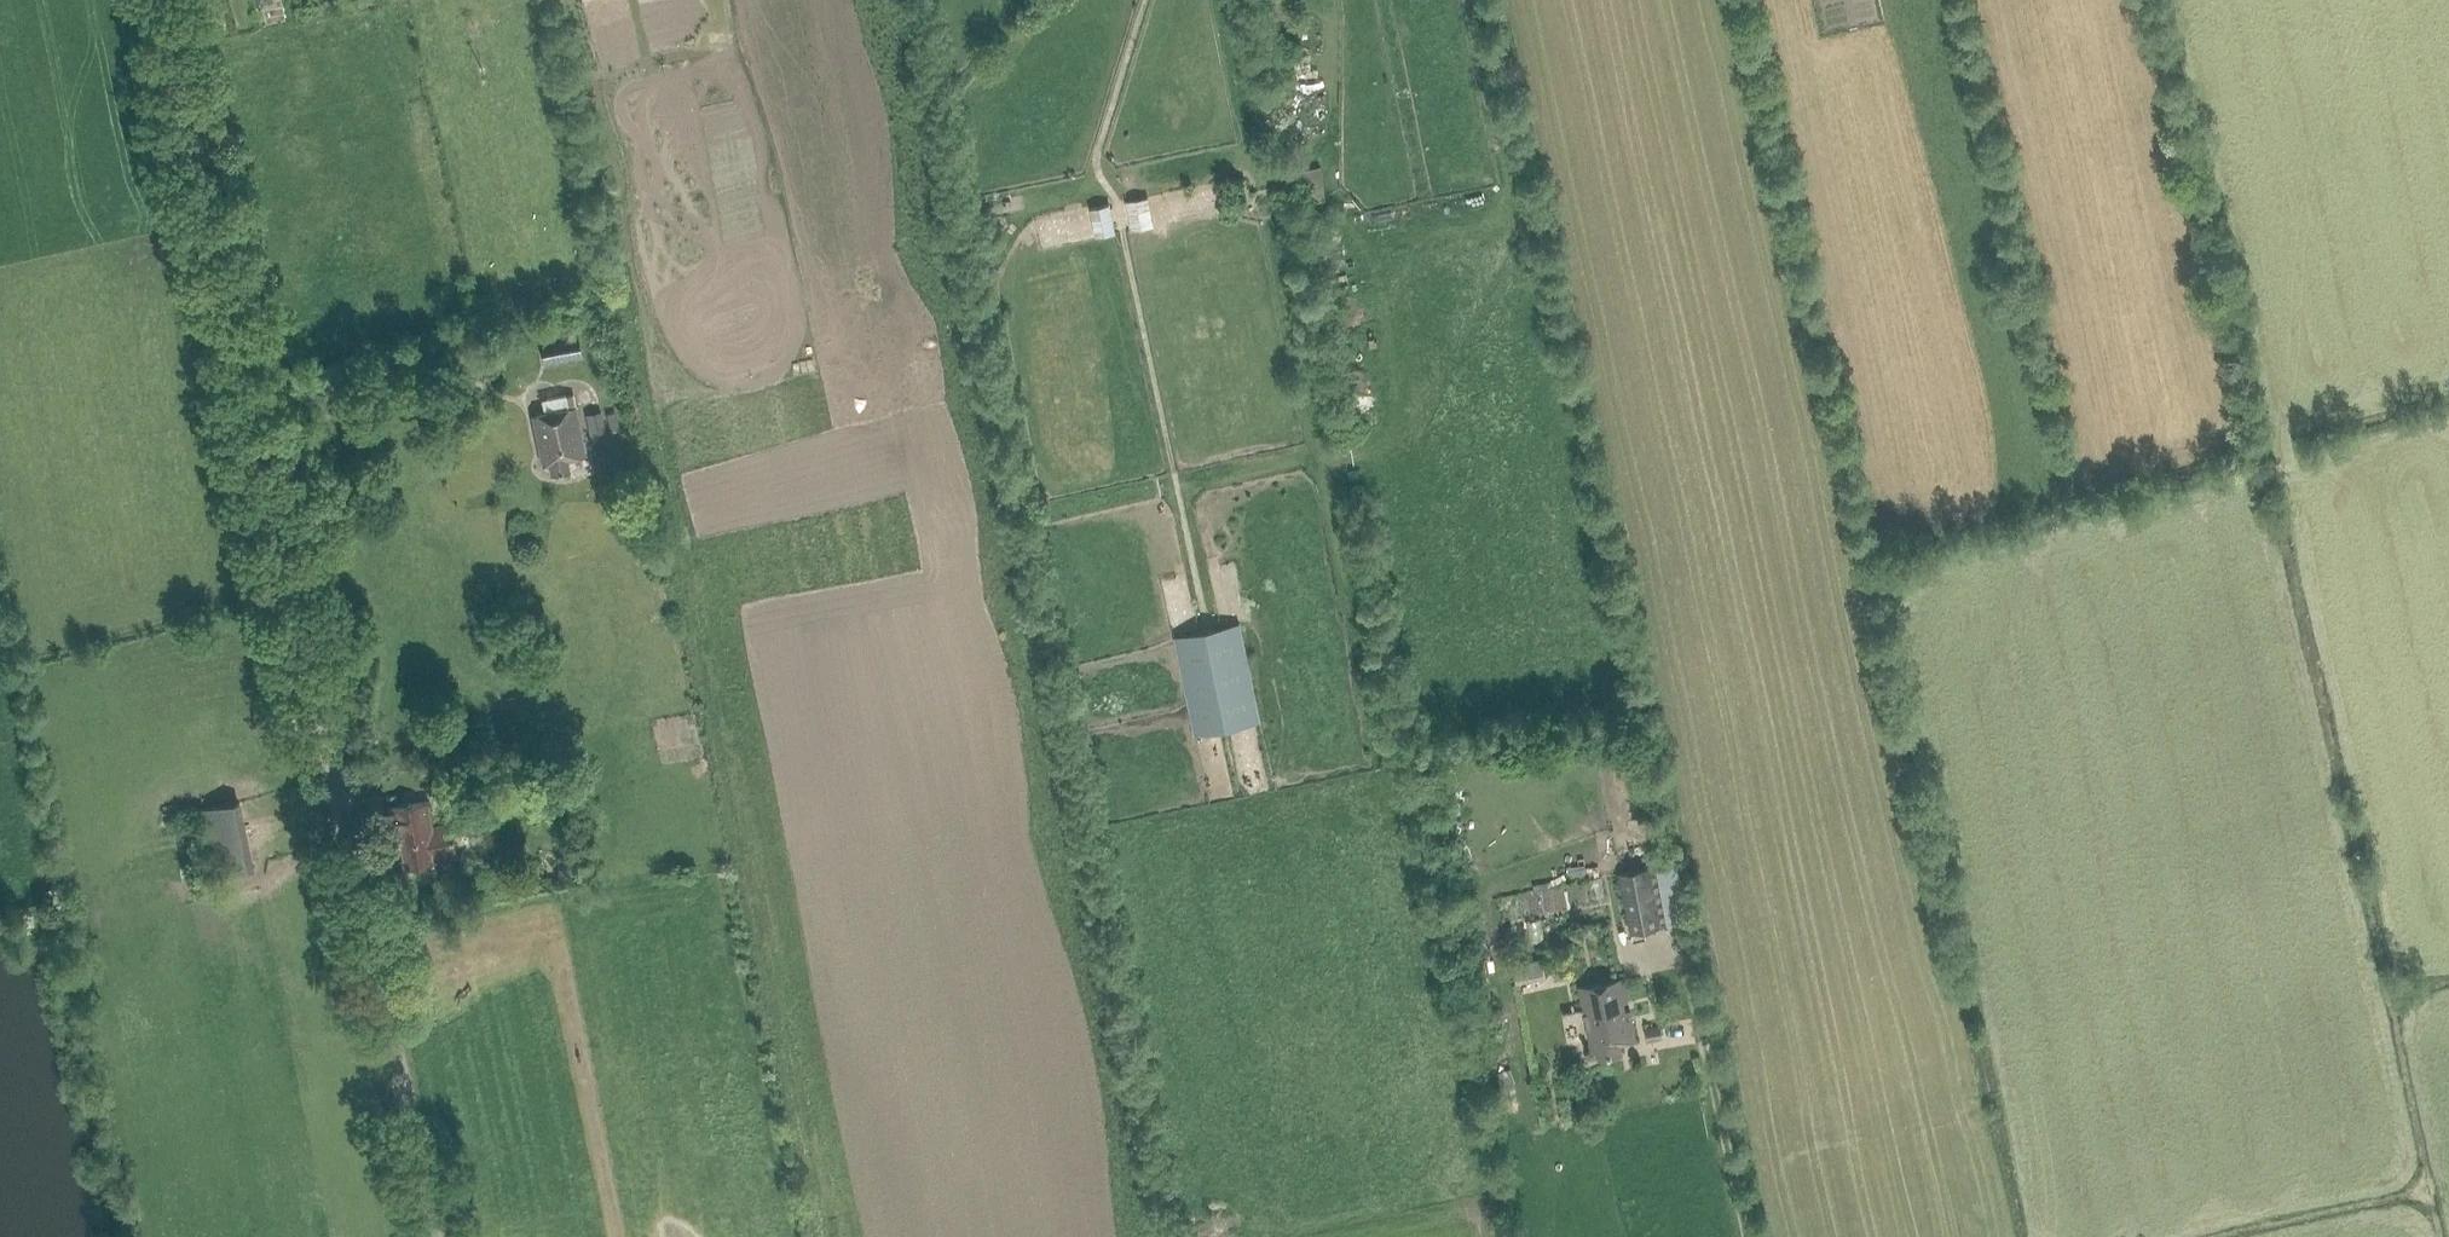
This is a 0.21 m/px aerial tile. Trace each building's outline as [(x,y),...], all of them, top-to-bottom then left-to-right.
[(1324,165),(1301,166),(1303,201),(1326,200),(1324,165)] [(1250,197),(1245,179),(1231,182),(1235,201),(1250,197)] [(1127,202),(1133,230),(1154,225),(1149,197),(1127,202)] [(1090,209),(1096,237),(1116,233),(1110,205),(1090,209)] [(544,367),(582,359),(577,333),(539,340),(544,367)] [(572,395),(560,397),(542,401),(545,413),(534,416),(544,464),(548,464),(551,475),(570,470),(568,459),(585,456),(572,395)] [(585,414),(592,444),(608,441),(601,411),(585,414)] [(1240,624),(1175,638),(1195,737),(1260,723),(1240,624)] [(198,809),(211,876),(251,868),(238,802),(198,809)] [(406,867),(430,863),(455,859),(449,822),(430,825),(426,802),(390,808),(396,840),(402,839),(406,867)] [(1621,874),(1631,932),(1662,927),(1652,868),(1621,874)] [(1516,982),(1545,976),(1541,957),(1512,963),(1516,982)] [(1619,1043),(1635,1040),(1628,1010),(1623,1011),(1621,1002),(1626,1001),(1621,978),(1577,987),(1590,1049),(1596,1048),(1598,1058),(1621,1054),(1619,1043)] [(1645,1029),(1650,1045),(1665,1041),(1661,1025),(1645,1029)]
